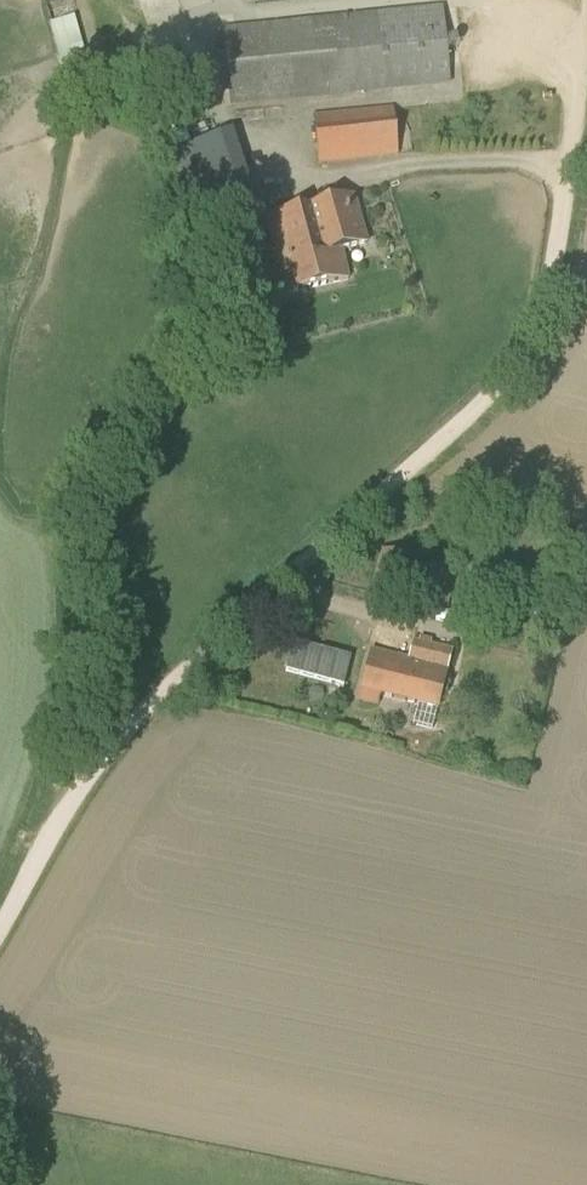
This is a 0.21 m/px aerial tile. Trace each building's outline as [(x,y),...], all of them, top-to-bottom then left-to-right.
[(69,95),(94,89),(70,0),(43,0),(69,95)] [(221,27),(230,106),(450,83),(443,5),(221,27)] [(398,155),(392,105),(312,114),(317,163),(398,155)] [(232,131),(174,151),(203,238),(261,218),(232,131)] [(354,196),(267,220),(288,296),(349,279),(341,253),(367,246),(354,196)] [(402,602),(448,611),(453,574),(410,565),(404,596),(402,602)] [(438,710),(452,650),(413,641),(408,659),(371,650),(361,691),(417,705),(412,725),(432,729),(437,709),(438,710)]
